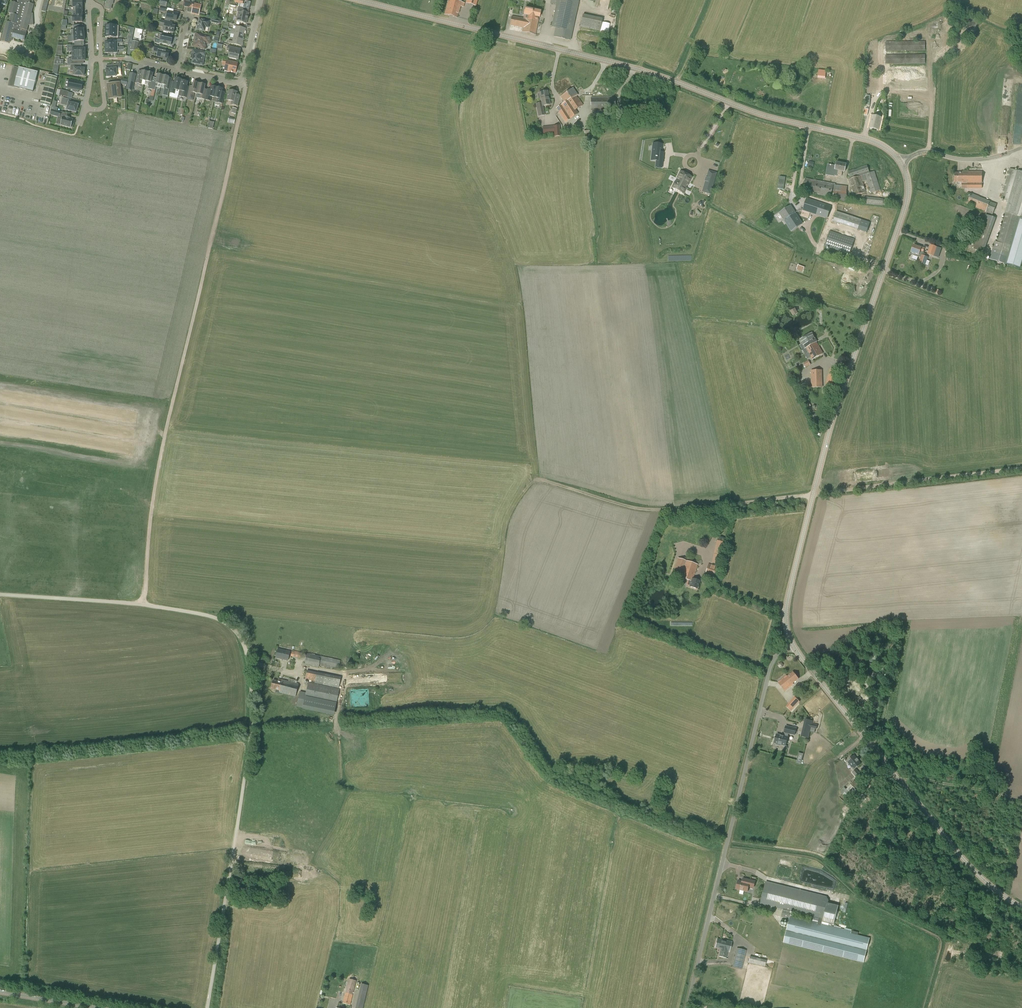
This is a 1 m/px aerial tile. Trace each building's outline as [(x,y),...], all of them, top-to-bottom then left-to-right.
[(34,1),(31,0),(14,0),(13,2),(12,2),(9,13),(11,14),(9,22),(6,21),(1,41),(9,43),(10,39),(12,40),(14,38),(25,41),(29,25),(34,25),(33,14),(32,13),(34,4),(33,4),(34,1)] [(82,8),(82,2),(81,2),(81,0),(78,0),(78,2),(73,1),(73,8),(82,8)] [(458,14),(462,2),(454,0),(449,0),(444,14),(457,18),(458,14)] [(573,0),(551,0),(550,4),(556,5),(571,9),(573,0)] [(577,1),(573,0),(571,9),(556,5),(552,27),(555,28),(553,37),(571,40),(578,4),(579,1),(577,1)] [(73,11),(76,11),(76,16),(73,16),(73,17),(82,17),(82,16),(82,8),(73,8),(73,11)] [(246,24),(249,13),(244,12),(244,10),(238,8),(238,12),(239,12),(237,21),(240,21),(240,22),(246,24)] [(539,18),(541,11),(525,8),(524,15),(524,19),(511,16),(510,25),(523,28),(522,32),(535,35),(538,22),(539,18)] [(176,21),(178,14),(168,11),(166,18),(176,21)] [(600,31),(603,19),(583,14),(580,27),(600,31)] [(209,28),(210,21),(199,19),(197,30),(205,31),(206,27),(209,28)] [(174,33),(175,26),(168,25),(169,22),(160,20),(159,26),(164,27),(163,31),(174,33)] [(71,30),(71,36),(84,35),(83,29),(80,29),(80,25),(73,26),(73,30),(71,30)] [(243,37),(244,34),(228,31),(227,33),(234,35),(233,38),(243,40),(244,38),(243,37)] [(171,46),(172,39),(167,38),(167,35),(159,33),(157,39),(159,39),(158,43),(171,46)] [(210,45),(212,36),(201,34),(200,39),(195,37),(193,47),(205,49),(207,44),(210,45)] [(81,41),(84,41),(84,35),(71,36),(72,42),(74,42),(75,45),(81,45),(81,41)] [(904,37),(904,41),(886,41),(886,51),(925,51),(925,40),(915,40),(915,37),(904,37)] [(243,43),(243,40),(233,38),(233,41),(228,41),(228,43),(241,46),(242,43),(243,43)] [(130,51),(133,51),(137,52),(138,47),(139,43),(132,41),(130,51)] [(168,59),(170,51),(161,50),(161,47),(155,45),(153,52),(158,53),(157,56),(168,59)] [(238,60),(240,52),(233,50),(234,47),(228,46),(227,51),(229,51),(228,58),(238,60)] [(77,49),(77,47),(69,47),(69,51),(72,51),(72,55),(85,55),(85,49),(77,49)] [(205,56),(206,52),(192,49),(191,57),(193,57),(191,64),(196,64),(195,67),(200,68),(201,66),(203,66),(204,62),(205,56)] [(886,55),(886,64),(925,63),(925,54),(886,55)] [(85,61),(85,55),(72,55),(72,59),(69,59),(69,63),(77,63),(77,61),(85,61)] [(235,73),(237,66),(231,64),(232,61),(223,59),(222,65),(225,66),(224,71),(235,73)] [(73,75),(84,76),(84,69),(76,68),(76,65),(71,65),(70,70),(74,71),(73,75)] [(117,76),(116,72),(116,69),(120,69),(120,65),(110,66),(110,69),(106,69),(107,77),(117,76)] [(925,67),(889,67),(890,87),(926,86),(925,67)] [(33,92),(38,72),(19,68),(14,87),(33,92)] [(144,85),(147,72),(142,71),(138,71),(135,83),(144,85)] [(152,89),(153,84),(151,83),(153,73),(147,72),(144,85),(148,86),(148,89),(152,89)] [(130,73),(127,85),(133,86),(136,74),(130,73)] [(160,87),(163,76),(162,75),(161,74),(158,74),(157,74),(155,84),(153,84),(152,89),(155,90),(156,87),(158,87),(160,87)] [(40,104),(50,107),(58,78),(47,75),(40,104)] [(163,76),(160,87),(169,89),(171,83),(167,82),(169,77),(168,77),(168,76),(166,75),(164,75),(164,76),(163,76)] [(179,91),(181,80),(175,78),(173,88),(171,87),(169,93),(175,94),(176,90),(179,91)] [(69,81),(68,88),(73,89),(73,92),(78,93),(79,90),(81,90),(83,83),(77,82),(73,81),(69,80),(69,81)] [(187,98),(188,92),(186,92),(188,82),(182,81),(182,80),(181,80),(179,91),(182,92),(181,97),(187,98)] [(197,94),(199,84),(193,82),(192,89),(189,88),(188,92),(187,98),(188,96),(194,97),(194,93),(197,94)] [(119,83),(107,84),(109,98),(121,97),(119,83)] [(205,100),(207,90),(204,90),(205,85),(199,84),(197,94),(199,94),(198,98),(205,100)] [(214,98),(217,87),(211,86),(209,95),(206,94),(207,90),(205,100),(211,101),(212,97),(214,98)] [(217,87),(214,98),(213,102),(222,104),(224,97),(221,97),(223,89),(217,87)] [(565,122),(578,113),(575,110),(582,105),(577,96),(578,95),(573,88),(560,97),(564,103),(556,108),(557,110),(556,111),(559,114),(560,114),(565,122)] [(237,106),(239,100),(236,99),(237,92),(229,90),(226,100),(231,101),(231,105),(237,106)] [(541,103),(542,106),(543,106),(550,105),(547,91),(539,93),(539,94),(538,94),(538,95),(538,98),(539,99),(540,99),(541,103)] [(591,111),(615,111),(615,96),(591,97),(591,111)] [(61,103),(66,104),(66,106),(68,106),(67,110),(76,113),(78,105),(70,103),(71,100),(63,98),(61,103)] [(545,115),(543,106),(542,106),(541,103),(536,104),(538,117),(545,115)] [(879,130),(882,118),(872,115),(869,128),(879,130)] [(73,120),(69,119),(69,118),(66,117),(66,118),(62,117),(60,125),(71,128),(73,120)] [(554,137),(560,136),(560,133),(559,125),(554,126),(542,127),(543,134),(554,133),(554,136),(554,137)] [(653,148),(653,161),(659,161),(659,164),(664,164),(664,155),(662,155),(662,148),(653,148)] [(845,172),(846,164),(836,162),(835,170),(838,171),(837,175),(842,176),(842,172),(845,172)] [(870,173),(867,166),(848,172),(850,179),(848,180),(850,187),(851,187),(854,196),(866,192),(862,182),(867,181),(871,193),(881,190),(875,171),(870,173)] [(989,260),(1006,264),(1009,254),(1020,217),(1021,217),(1021,172),(1017,170),(1017,171),(1009,169),(1000,199),(1006,201),(1006,202),(1008,202),(997,242),(995,241),(989,260)] [(674,182),(672,188),(683,194),(692,177),(687,175),(687,176),(684,175),(685,174),(680,171),(677,179),(678,179),(676,183),(675,182),(674,182)] [(982,189),(982,172),(961,171),(961,173),(954,173),(954,182),(961,182),(962,189),(982,189)] [(705,182),(704,187),(707,188),(705,193),(710,194),(714,179),(707,177),(706,178),(706,177),(705,181),(705,182)] [(835,184),(805,178),(805,180),(803,180),(802,188),(803,189),(803,192),(831,197),(834,197),(833,200),(845,201),(847,187),(835,185),(835,184)] [(992,215),(997,204),(979,198),(980,197),(971,194),(967,205),(986,212),(985,213),(992,215)] [(886,206),(887,201),(884,200),(879,199),(865,197),(864,204),(883,206),(883,205),(886,206)] [(815,204),(814,210),(820,212),(819,217),(828,220),(831,210),(815,204)] [(790,206),(778,214),(781,218),(782,218),(784,221),(785,221),(793,215),(792,213),(793,212),(790,206)] [(867,232),(870,221),(835,211),(832,221),(867,232)] [(986,214),(982,225),(973,249),(984,253),(992,228),(996,218),(992,217),(986,214)] [(793,215),(785,221),(791,230),(800,225),(793,215)] [(850,255),(855,239),(830,231),(825,247),(850,255)] [(921,247),(913,245),(911,253),(914,254),(913,256),(918,257),(920,257),(918,263),(925,265),(928,257),(925,256),(926,254),(924,253),(924,252),(923,252),(925,248),(921,247)] [(937,255),(939,248),(930,245),(927,254),(934,257),(935,254),(937,255)] [(805,349),(806,348),(816,342),(817,342),(812,333),(800,340),(805,349)] [(816,342),(806,348),(812,360),(823,354),(816,342)] [(833,388),(839,371),(830,368),(825,385),(833,388)] [(811,388),(823,388),(822,370),(811,371),(811,388)] [(719,564),(724,543),(717,541),(712,563),(719,564)] [(697,589),(700,581),(693,579),(697,565),(679,559),(673,575),(692,581),(690,587),(697,589)] [(716,579),(720,567),(708,564),(704,575),(716,579)] [(278,649),(276,658),(288,661),(290,652),(278,649)] [(338,669),(340,660),(307,653),(304,664),(318,667),(319,665),(338,669)] [(870,676),(875,666),(869,663),(864,674),(870,676)] [(314,683),(338,688),(341,677),(307,670),(305,681),(314,683)] [(799,679),(793,672),(787,676),(786,675),(778,682),(785,691),(793,684),(793,683),(799,679)] [(298,684),(278,679),(278,681),(273,680),(271,689),(276,690),(275,693),(279,694),(280,693),(295,696),(298,684)] [(337,704),(339,689),(308,682),(306,693),(299,691),(296,707),(302,708),(302,710),(333,716),(336,704),(337,704)] [(791,711),(800,701),(794,697),(786,706),(791,711)] [(784,732),(785,732),(784,736),(777,734),(774,742),(776,743),(776,744),(780,745),(780,744),(786,745),(789,733),(795,734),(796,728),(786,726),(784,732)] [(854,770),(861,764),(854,755),(847,761),(854,770)] [(860,783),(865,779),(856,769),(852,772),(860,783)] [(852,798),(861,786),(854,780),(842,794),(848,798),(849,796),(852,798)] [(754,887),(755,881),(747,879),(746,882),(738,880),(736,888),(748,891),(749,886),(754,887)] [(834,925),(838,906),(828,903),(829,901),(827,896),(825,896),(766,881),(760,904),(783,909),(781,917),(788,919),(789,916),(789,917),(790,911),(818,918),(817,923),(790,916),(783,943),(864,963),(870,938),(851,933),(851,931),(824,924),(824,923),(834,925)] [(723,941),(717,939),(715,948),(721,949),(719,956),(726,958),(727,952),(729,952),(732,941),(727,940),(726,941),(723,940),(723,941)] [(742,970),(746,950),(736,948),(732,967),(742,970)] [(750,956),(748,962),(765,967),(766,960),(753,957),(750,956)] [(350,1005),(356,981),(349,979),(343,1003),(350,1005)]
